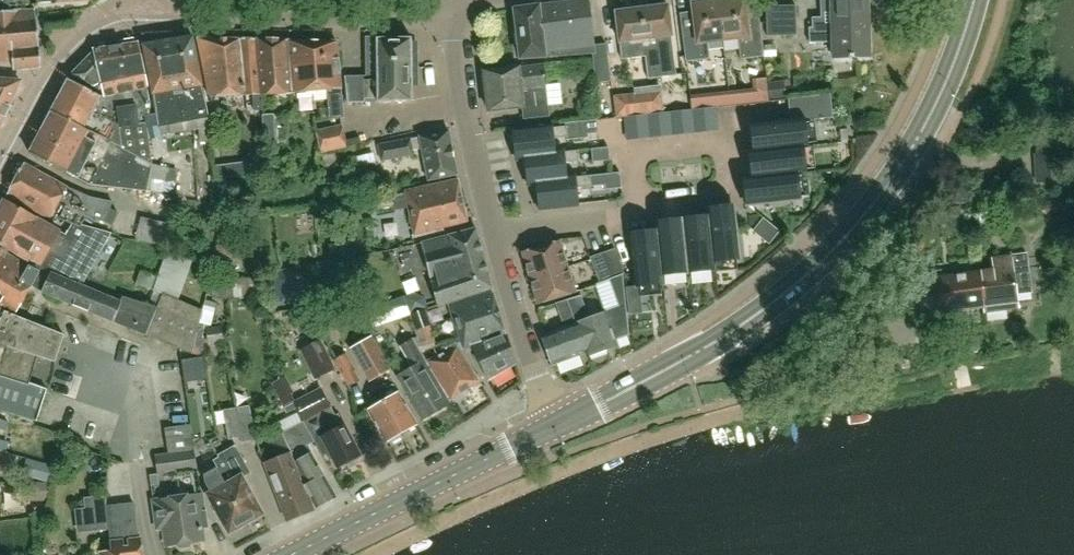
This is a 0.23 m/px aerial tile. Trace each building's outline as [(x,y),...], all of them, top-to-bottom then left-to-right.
[(10,11),(8,0),(0,0),(0,12),(10,11)] [(515,9),(521,58),(595,54),(594,45),(587,0),(579,0),(530,7),(515,9)] [(718,0),(709,0),(691,2),(695,29),(682,31),(686,61),(709,58),(707,42),(723,40),(718,0)] [(723,40),(738,38),(741,58),(764,55),(759,22),(746,23),(743,0),(718,0),(723,40)] [(869,24),(867,0),(821,0),(821,17),(812,18),(812,26),(860,24),(869,24)] [(779,5),(780,35),(796,34),(795,4),(779,5)] [(780,35),(779,5),(766,6),(767,36),(780,35)] [(676,75),(667,6),(615,12),(621,60),(645,57),(648,79),(676,75)] [(0,12),(0,64),(15,63),(16,69),(26,69),(41,67),(35,9),(10,11),(0,12)] [(860,24),(812,26),(812,28),(809,28),(810,43),(834,42),(834,58),(870,56),(869,24),(860,24)] [(193,37),(143,45),(145,53),(159,135),(161,135),(161,136),(192,131),(192,133),(208,130),(210,130),(208,118),(195,47),(194,38),(193,37)] [(377,79),(347,79),(349,102),(365,102),(365,98),(377,98),(377,102),(413,102),(412,37),(376,37),(377,79)] [(209,38),(198,38),(199,47),(208,96),(245,96),(243,71),(246,71),(245,65),(243,64),(241,39),(232,39),(214,38),(209,38)] [(260,95),(254,39),(241,39),(243,64),(245,65),(246,71),(243,71),(245,96),(252,95),(252,110),(261,110),(261,95),(260,95)] [(291,93),(288,41),(254,39),(260,95),(261,95),(291,93)] [(310,41),(288,41),(291,93),(326,90),(327,101),(343,100),(338,47),(337,42),(336,42),(326,41),(318,41),(310,41)] [(98,48),(72,75),(73,76),(93,86),(97,84),(97,86),(101,84),(104,96),(104,97),(114,95),(117,109),(119,121),(121,136),(118,147),(122,149),(138,158),(136,191),(145,192),(162,195),(168,169),(151,164),(146,124),(136,125),(136,117),(152,115),(148,88),(146,88),(137,43),(137,42),(98,48)] [(602,45),(603,66),(615,66),(614,44),(602,45)] [(592,60),(543,65),(544,79),(594,74),(592,60)] [(544,79),(543,65),(483,72),(488,112),(522,108),(523,120),(548,117),(544,79)] [(4,117),(21,80),(16,80),(16,79),(0,78),(0,116),(4,117)] [(119,121),(117,109),(114,95),(104,97),(105,102),(102,103),(97,100),(99,96),(68,79),(51,112),(83,128),(118,147),(121,136),(119,121)] [(784,81),(768,83),(770,98),(786,96),(784,81)] [(595,94),(597,107),(612,105),(609,91),(595,94)] [(687,106),(685,91),(670,93),(672,108),(687,106)] [(804,120),(804,121),(832,118),(833,118),(832,107),(831,94),(788,99),(791,121),(804,120)] [(633,96),(616,97),(618,117),(644,115),(642,95),(633,96)] [(343,100),(327,101),(329,119),(344,118),(345,117),(343,100)] [(83,128),(51,112),(29,153),(87,184),(89,185),(136,191),(138,158),(122,149),(118,147),(83,128)] [(599,133),(597,120),(580,122),(581,135),(599,133)] [(750,152),(807,146),(804,121),(804,120),(791,121),(752,126),(754,151),(750,151),(750,152)] [(342,126),(316,132),(320,154),(346,148),(342,126)] [(554,154),(578,151),(578,150),(554,153),(552,139),(568,137),(567,126),(514,132),(517,159),(526,158),(554,154)] [(847,129),(840,130),(841,141),(848,140),(847,129)] [(457,176),(448,131),(377,146),(380,162),(413,156),(412,151),(421,149),(427,182),(457,176)] [(1066,181),(1064,134),(1036,135),(1039,183),(1066,181)] [(807,146),(750,152),(753,177),(744,178),(744,179),(805,172),(802,147),(807,146)] [(609,147),(591,149),(593,162),(610,160),(609,147)] [(579,161),(578,151),(554,154),(526,158),(529,184),(537,182),(565,179),(591,176),(591,175),(566,178),(564,163),(579,161)] [(379,175),(374,153),(353,159),(355,170),(347,172),(350,183),(379,175)] [(230,179),(247,176),(248,176),(246,162),(214,167),(216,180),(229,179),(230,179)] [(24,164),(15,180),(7,196),(45,216),(50,218),(51,216),(71,224),(80,225),(84,216),(104,222),(112,227),(118,214),(110,210),(113,203),(91,199),(68,189),(24,164)] [(622,188),(620,172),(604,174),(605,190),(622,188)] [(805,173),(805,172),(744,179),(747,205),(799,199),(796,174),(805,173)] [(247,176),(230,179),(232,185),(248,183),(247,176)] [(592,186),(591,176),(565,179),(537,182),(540,208),(577,204),(576,188),(592,186)] [(382,192),(383,196),(338,202),(341,223),(360,212),(385,208),(385,209),(399,207),(408,205),(414,235),(466,222),(457,180),(400,193),(387,195),(386,191),(382,192)] [(66,235),(4,202),(0,209),(0,246),(28,262),(40,269),(42,268),(50,271),(66,279),(82,286),(89,273),(112,233),(80,225),(71,224),(66,235)] [(707,217),(708,217),(713,262),(713,261),(714,269),(715,269),(714,261),(739,259),(733,206),(707,209),(707,217)] [(183,227),(141,217),(136,240),(178,250),(183,227)] [(708,217),(707,217),(682,220),(687,272),(714,269),(713,261),(713,262),(708,217)] [(655,223),(656,232),(657,232),(661,275),(662,275),(663,283),(662,275),(687,272),(682,220),(655,223)] [(428,274),(484,260),(476,230),(420,244),(428,274)] [(656,232),(631,234),(637,286),(663,283),(662,275),(661,275),(657,232),(656,232)] [(968,241),(970,250),(978,249),(977,240),(968,241)] [(530,278),(567,267),(560,242),(522,254),(530,278)] [(15,317),(31,285),(42,290),(41,292),(131,329),(130,332),(150,340),(151,337),(191,354),(198,325),(200,325),(202,310),(201,310),(178,300),(162,293),(162,294),(157,307),(122,296),(120,301),(82,286),(66,279),(50,271),(42,268),(40,269),(28,262),(0,246),(0,307),(15,317)] [(615,249),(602,254),(612,278),(623,274),(624,273),(615,249)] [(166,251),(157,278),(140,273),(136,285),(162,294),(162,293),(176,255),(166,251)] [(612,278),(602,254),(590,258),(600,283),(611,278),(612,278)] [(193,261),(176,255),(162,293),(178,300),(188,273),(193,261)] [(993,271),(980,272),(984,308),(985,313),(1018,309),(1011,257),(992,259),(993,271)] [(484,260),(428,274),(436,307),(492,289),(484,260)] [(567,267),(530,278),(537,303),(575,291),(567,267)] [(984,308),(980,272),(910,281),(913,303),(920,302),(922,316),(984,308)] [(577,297),(567,300),(585,352),(585,353),(586,357),(617,345),(616,340),(629,335),(623,274),(612,278),(611,278),(621,305),(610,309),(605,311),(605,313),(585,320),(577,297)] [(213,299),(261,299),(261,279),(252,279),(252,278),(213,279),(213,299)] [(479,333),(503,326),(492,291),(449,306),(458,334),(478,328),(479,333)] [(404,297),(388,302),(378,306),(385,325),(410,316),(410,315),(408,309),(404,297)] [(200,325),(212,326),(217,303),(205,300),(202,310),(200,325)] [(585,352),(567,300),(555,304),(564,327),(540,337),(551,366),(585,353),(585,352)] [(363,309),(357,311),(363,329),(370,327),(363,309)] [(432,325),(425,310),(410,315),(410,316),(415,331),(430,326),(432,325)] [(15,317),(13,319),(3,314),(2,315),(0,314),(0,376),(27,385),(28,382),(36,356),(54,362),(64,335),(15,317)] [(200,325),(198,325),(191,354),(201,355),(201,333),(200,325)] [(212,326),(200,325),(201,333),(205,333),(206,343),(224,340),(222,326),(211,327),(212,326)] [(430,326),(415,331),(421,347),(435,343),(430,326)] [(514,365),(503,326),(479,333),(478,328),(458,334),(463,348),(471,345),(489,380),(514,365)] [(310,341),(312,345),(305,349),(319,376),(335,368),(322,341),(320,341),(318,337),(310,341)] [(391,368),(373,337),(351,350),(369,381),(391,368)] [(400,347),(412,367),(397,377),(421,419),(450,404),(423,361),(425,360),(413,340),(400,347)] [(433,347),(437,356),(426,361),(450,399),(452,398),(457,401),(465,396),(464,390),(479,381),(457,347),(453,341),(433,347)] [(37,423),(41,410),(47,389),(28,382),(27,385),(0,376),(0,411),(37,423)] [(271,384),(283,407),(294,401),(289,394),(294,392),(286,376),(271,384)] [(393,384),(385,388),(383,385),(368,394),(375,407),(368,411),(386,442),(391,440),(392,442),(400,438),(398,435),(416,425),(398,393),(393,384)] [(329,408),(319,389),(291,403),(302,422),(329,408)] [(249,406),(235,408),(236,410),(236,414),(239,433),(240,436),(243,443),(256,440),(249,406)] [(236,410),(235,408),(223,411),(229,438),(240,436),(239,433),(236,414),(236,410)] [(329,408),(302,422),(306,430),(313,441),(314,441),(322,457),(323,456),(322,454),(328,451),(336,467),(359,455),(337,414),(333,416),(329,408)] [(302,422),(281,433),(294,459),(293,460),(305,483),(304,485),(315,507),(335,497),(310,454),(307,455),(302,447),(313,441),(306,430),(302,422)] [(169,453),(194,450),(191,425),(165,429),(169,453)] [(312,510),(281,433),(280,430),(269,434),(279,459),(264,464),(286,521),(312,510)] [(215,451),(211,442),(200,448),(207,462),(208,463),(212,460),(218,457),(215,451)] [(219,457),(212,461),(216,467),(245,523),(248,521),(252,522),(258,519),(258,516),(261,514),(241,478),(250,473),(236,447),(218,456),(219,457)] [(194,450),(169,453),(169,454),(156,456),(159,474),(197,469),(194,450)] [(207,462),(202,465),(207,473),(204,482),(219,509),(216,510),(228,532),(231,531),(234,533),(241,529),(241,525),(245,523),(216,467),(212,461),(208,463),(207,462)] [(159,474),(150,475),(151,486),(160,485),(159,474)] [(45,483),(26,483),(27,501),(45,500),(45,483)] [(207,510),(205,510),(203,495),(153,501),(157,529),(163,528),(166,546),(202,541),(200,530),(210,528),(207,510)] [(110,530),(107,507),(106,496),(84,498),(85,509),(75,510),(77,534),(110,530)] [(110,537),(112,551),(100,552),(101,554),(143,554),(141,538),(138,538),(134,503),(107,507),(110,530),(110,537)]
